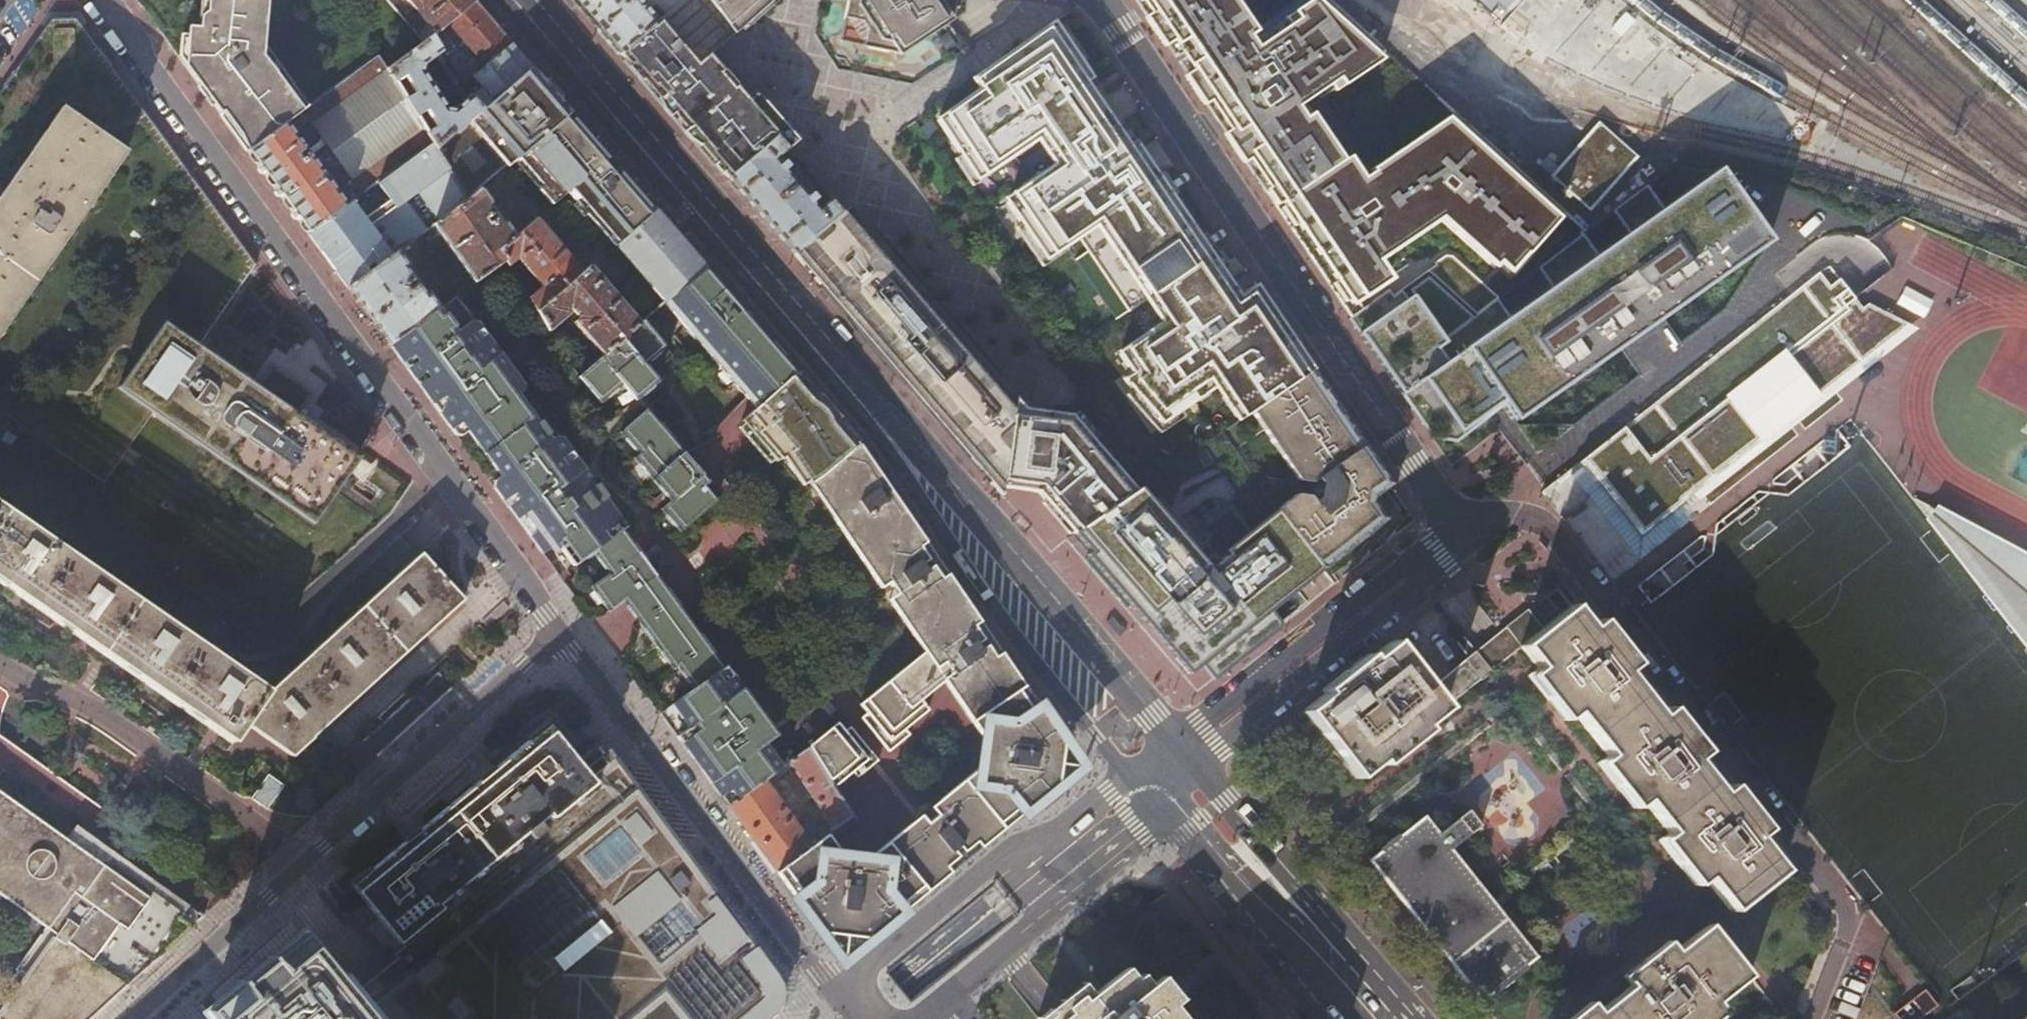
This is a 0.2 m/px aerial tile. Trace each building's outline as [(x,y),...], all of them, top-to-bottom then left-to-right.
[(210,100),(264,60),(263,58),(261,0),(136,0),(210,100)] [(436,148),(531,66),(522,55),(503,33),(475,0),(449,22),(485,65),(473,75),(482,86),(472,95),(472,94),(455,108),(447,107),(424,71),(426,63),(443,51),(433,35),(425,42),(387,69),(395,81),(404,76),(414,93),(406,99),(417,117),(426,111),(437,128),(427,134),(432,141),(436,148)] [(475,0),(407,0),(429,25),(417,34),(425,42),(433,35),(449,22),(475,0)] [(619,52),(683,0),(646,0),(643,3),(640,0),(574,0),(619,52)] [(660,100),(706,59),(735,33),(711,0),(683,0),(619,52),(660,100)] [(735,33),(752,19),(740,0),(711,0),(735,33)] [(752,19),(772,0),(740,0),(752,19)] [(852,0),(845,0),(838,21),(833,34),(851,39),(884,49),(852,0)] [(884,49),(890,50),(914,86),(969,49),(945,13),(951,0),(852,0),(884,49)] [(1167,43),(1172,40),(1191,69),(1187,72),(1352,315),(1390,289),(1395,285),(1377,260),(1439,216),(1492,264),(1515,239),(1527,250),(1565,209),(1453,109),(1371,167),(1373,170),(1357,181),(1305,109),(1388,50),(1332,0),(1287,0),(1248,27),(1228,0),(1138,0),(1167,43)] [(1490,20),(1499,28),(1508,19),(1525,0),(1468,0),(1490,20)] [(76,19),(52,20),(0,94),(0,427),(15,437),(23,426),(103,480),(153,410),(313,519),(357,456),(197,345),(256,263),(76,19)] [(1155,295),(1212,257),(1136,143),(1130,146),(1087,83),(1093,79),(1055,24),(974,81),(982,91),(937,122),(975,176),(1041,131),(1064,165),(1008,203),(1048,254),(1082,232),(1094,250),(1080,259),(1120,319),(1155,295)] [(459,62),(453,54),(446,59),(452,67),(459,62)] [(249,152),(308,233),(351,201),(376,182),(432,141),(427,134),(417,117),(406,99),(395,81),(387,69),(379,55),(302,112),(249,152)] [(660,100),(728,179),(777,137),(783,132),(754,100),(747,106),(706,59),(660,100)] [(210,100),(249,152),(302,112),(264,60),(210,100)] [(436,148),(467,199),(481,189),(517,158),(571,112),(563,103),(543,80),(531,66),(436,148)] [(613,243),(615,246),(616,245),(656,211),(610,157),(571,112),(517,158),(543,188),(539,191),(553,207),(568,194),(612,244),(613,243)] [(1600,123),(1551,176),(1589,210),(1637,157),(1600,123)] [(783,132),(777,137),(789,151),(795,146),(783,132)] [(789,151),(777,137),(728,179),(793,253),(842,213),(831,200),(818,210),(808,198),(811,194),(792,171),(788,175),(776,162),(789,151)] [(308,233),(349,288),(399,251),(417,237),(434,224),(467,199),(436,148),(432,141),(376,182),(393,205),(368,224),(351,201),(308,233)] [(1514,422),(1770,240),(1717,166),(1693,183),(1676,161),(1624,200),(1640,221),(1612,242),(1596,222),(1544,261),(1558,280),(1530,301),(1516,283),(1499,296),(1444,337),(1393,376),(1436,437),(1458,441),(1502,404),(1514,422)] [(434,224),(475,283),(506,261),(500,252),(520,235),(509,223),(505,224),(490,206),(492,202),(481,189),(467,199),(434,224)] [(616,245),(615,246),(664,302),(704,267),(682,241),(667,223),(656,211),(616,245)] [(1004,487),(1008,454),(1016,398),(842,213),(793,253),(933,415),(994,486),(1004,487)] [(510,267),(520,259),(542,286),(529,298),(537,312),(583,272),(537,220),(520,235),(500,252),(506,261),(510,267)] [(349,288),(390,344),(441,308),(430,293),(426,294),(407,267),(409,266),(399,251),(349,288)] [(1451,254),(1403,288),(1409,297),(1414,294),(1444,337),(1499,296),(1451,254)] [(1248,418),(1312,374),(1313,373),(1256,289),(1241,300),(1212,257),(1155,295),(1177,328),(1159,340),(1154,332),(1122,354),(1135,373),(1127,378),(1163,421),(1195,400),(1190,392),(1216,374),(1247,419),(1248,418)] [(537,312),(549,331),(570,314),(567,310),(571,306),(590,328),(585,332),(603,355),(640,323),(591,266),(583,272),(537,312)] [(664,302),(757,410),(770,398),(777,392),(797,374),(765,336),(704,267),(664,302)] [(1571,475),(1582,465),(1640,538),(1693,497),(1692,494),(1832,385),(1843,376),(1910,324),(1891,315),(1890,316),(1868,305),(1863,308),(1857,313),(1856,312),(1854,314),(1846,305),(1855,297),(1840,278),(1830,285),(1820,272),(1579,461),(1567,470),(1541,491),(1544,494),(1571,475)] [(1351,316),(1393,376),(1444,337),(1414,294),(1409,297),(1403,288),(1394,295),(1390,289),(1352,315),(1351,316)] [(708,775),(731,806),(796,759),(772,726),(728,666),(725,668),(717,658),(695,627),(651,567),(633,543),(624,529),(627,526),(615,510),(564,440),(557,438),(553,442),(537,421),(518,394),(523,390),(524,384),(518,377),(458,295),(441,308),(390,344),(455,432),(462,433),(468,429),(494,464),(502,475),(496,480),(495,486),(499,492),(521,522),(541,549),(543,552),(553,546),(563,561),(569,569),(594,551),(611,573),(593,586),(601,598),(610,609),(623,600),(653,640),(674,670),(679,667),(689,680),(696,690),(662,713),(669,723),(708,775)] [(1855,297),(1846,305),(1854,314),(1856,312),(1857,313),(1863,308),(1855,297)] [(640,323),(603,355),(580,375),(603,401),(623,384),(637,400),(658,381),(645,365),(666,346),(644,320),(640,323)] [(1832,385),(1692,494),(1693,497),(1640,538),(1582,465),(1571,475),(1637,560),(1693,515),(1688,508),(1918,328),(1910,324),(1843,376),(1832,385)] [(784,417),(794,431),(799,427),(824,404),(810,388),(797,374),(777,392),(782,397),(782,405),(788,414),(784,417)] [(1274,513),(1318,570),(1382,520),(1376,511),(1380,509),(1382,498),(1379,494),(1390,486),(1312,374),(1248,418),(1296,478),(1313,466),(1319,474),(1317,480),(1326,494),(1313,504),(1309,498),(1297,496),(1274,513)] [(1038,491),(1075,533),(1080,538),(1135,496),(1138,493),(1085,430),(1072,415),(1043,411),(1026,409),(1016,398),(1008,454),(1004,487),(1024,489),(1038,491)] [(820,479),(858,444),(843,426),(824,404),(799,427),(817,448),(816,450),(821,456),(809,467),(820,479)] [(752,425),(771,452),(784,440),(794,431),(784,417),(777,407),(752,425)] [(703,486),(708,481),(647,411),(622,433),(640,454),(634,459),(657,485),(671,501),(662,510),(681,532),(717,501),(703,486)] [(1824,440),(1822,452),(1834,453),(1836,441),(1824,440)] [(867,571),(877,564),(869,551),(847,516),(884,483),(882,480),(872,465),(858,444),(820,479),(811,487),(867,571)] [(869,551),(907,518),(894,499),(884,483),(847,516),(869,551)] [(1085,556),(1103,577),(1159,531),(1158,529),(1173,518),(1147,487),(1138,493),(1135,496),(1080,538),(1090,550),(1085,556)] [(1913,499),(2026,645),(2026,558),(2026,557),(2020,569),(1964,539),(1945,514),(1915,498),(1913,499)] [(231,739),(251,726),(295,758),(464,598),(422,552),(271,691),(0,504),(0,580),(231,739)] [(1158,529),(1159,531),(1207,600),(1206,601),(1215,614),(1231,638),(1246,625),(1250,630),(1258,624),(1254,619),(1318,570),(1274,513),(1252,530),(1255,534),(1221,561),(1227,569),(1216,579),(1206,577),(1199,568),(1207,561),(1173,518),(1158,529)] [(889,584),(922,555),(917,549),(924,544),(907,518),(869,551),(877,564),(889,584)] [(1180,641),(1181,641),(1191,633),(1215,614),(1206,601),(1207,600),(1159,531),(1103,577),(1127,604),(1138,594),(1150,608),(1147,611),(1156,622),(1161,618),(1180,641)] [(938,580),(922,555),(889,584),(877,564),(867,571),(922,653),(861,704),(868,712),(862,717),(889,750),(909,733),(904,728),(927,708),(919,699),(940,681),(990,756),(937,800),(950,816),(920,841),(907,825),(849,871),(828,845),(855,824),(850,816),(832,830),(813,844),(777,870),(843,959),(946,874),(942,869),(972,844),(977,850),(1076,769),(998,654),(992,658),(971,628),(977,624),(945,575),(938,580)] [(1664,836),(1699,880),(1704,876),(1731,910),(1783,869),(1756,835),(1761,831),(1727,787),(1721,792),(1695,758),(1700,754),(1666,710),(1660,715),(1625,671),(1631,667),(1596,622),(1591,627),(1573,605),(1545,627),(1541,622),(1537,625),(1535,622),(1532,624),(1537,632),(1522,643),(1516,648),(1517,650),(1514,652),(1515,652),(1523,646),(1539,667),(1534,671),(1569,716),(1574,711),(1609,755),(1604,760),(1638,803),(1643,798),(1669,832),(1664,836)] [(1537,625),(1541,622),(1530,608),(1522,614),(1532,624),(1535,622),(1537,625)] [(1215,614),(1191,633),(1181,641),(1181,643),(1188,647),(1195,649),(1202,650),(1205,651),(1209,651),(1213,649),(1217,648),(1220,646),(1231,638),(1215,614)] [(1522,614),(1508,626),(1522,643),(1537,632),(1532,624),(1522,614)] [(1508,626),(1501,631),(1516,648),(1522,643),(1508,626)] [(1516,648),(1501,631),(1500,632),(1514,652),(1517,650),(1516,648)] [(1514,652),(1500,632),(1476,651),(1491,669),(1514,652)] [(1491,669),(1476,651),(1472,654),(1428,689),(1390,641),(1303,710),(1357,779),(1515,652),(1514,652),(1491,669)] [(779,1011),(781,1008),(783,1005),(781,1004),(782,1001),(783,997),(784,994),(784,990),(783,986),(782,984),(785,983),(783,980),(781,976),(755,941),(754,940),(719,892),(685,845),(658,809),(632,773),(607,739),(582,760),(552,723),(453,803),(393,852),(354,883),(369,901),(380,914),(367,925),(387,949),(392,945),(396,950),(394,952),(396,955),(379,968),(358,985),(354,980),(353,981),(345,971),(346,970),(345,969),(344,970),(335,959),(336,958),(335,957),(334,958),(326,947),(327,946),(326,945),(325,946),(320,941),(224,1018),(769,1018),(779,1011)] [(809,749),(834,789),(854,772),(858,777),(877,760),(850,728),(843,733),(836,725),(809,748),(809,749)] [(731,806),(777,870),(813,844),(772,790),(780,784),(778,781),(795,769),(808,790),(832,830),(850,816),(851,816),(834,789),(809,749),(796,759),(731,806)] [(251,797),(267,808),(284,783),(268,772),(251,797)] [(47,927),(17,969),(26,976),(0,1013),(0,1018),(2,1018),(90,1018),(143,970),(133,963),(143,941),(162,953),(205,914),(187,902),(183,908),(108,855),(103,862),(66,837),(0,791),(0,893),(47,927)] [(1371,861),(1482,1001),(1537,957),(1491,900),(1452,850),(1483,826),(1471,810),(1440,835),(1426,817),(1371,861)] [(76,823),(66,837),(103,862),(108,855),(183,908),(187,902),(188,902),(76,823)] [(1156,884),(1159,876),(1150,873),(1141,874),(1141,883),(1149,884),(1156,884)] [(1720,1008),(1715,1002),(1749,976),(1710,926),(1676,953),(1671,947),(1628,981),(1633,987),(1599,1014),(1594,1008),(1579,1018),(1706,1018),(1720,1008)] [(143,970),(162,953),(143,941),(133,963),(143,970)] [(1172,1005),(1181,999),(1163,976),(1152,985),(1143,975),(1136,980),(1128,969),(1095,996),(1086,985),(1062,1004),(1051,1012),(1043,1018),(1183,1018),(1172,1005)]
